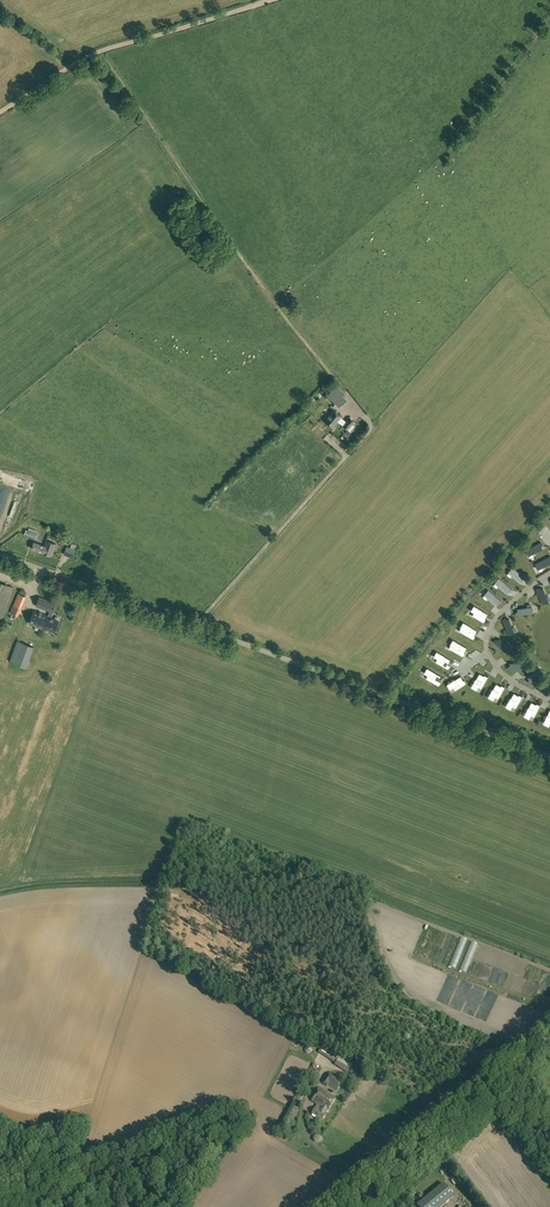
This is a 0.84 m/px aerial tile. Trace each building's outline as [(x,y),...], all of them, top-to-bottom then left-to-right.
[(333,401),(337,406),(345,398),(342,396),(345,394),(337,385),(327,395),(331,399),(333,401)] [(346,421),(342,418),(343,416),(333,408),(323,420),(333,428),(338,422),(339,422),(343,425),(346,421)] [(346,421),(343,425),(348,429),(352,424),(354,421),(351,419),(349,417),(346,421)] [(24,534),(36,538),(38,533),(35,532),(36,530),(29,528),(28,530),(26,529),(24,534)] [(44,553),(52,556),(56,546),(56,544),(46,540),(45,542),(44,545),(34,541),(31,548),(44,553)] [(541,543),(526,550),(529,555),(535,552),(535,553),(543,549),(541,546),(543,546),(541,543)] [(64,554),(73,558),(76,549),(67,546),(64,554)] [(534,564),(537,569),(543,566),(543,567),(549,563),(549,561),(549,560),(549,557),(549,556),(534,564)] [(513,568),(509,572),(514,576),(514,577),(520,582),(522,580),(524,581),(526,579),(513,568)] [(499,578),(495,582),(500,587),(500,588),(506,593),(508,591),(510,592),(512,590),(499,578)] [(14,587),(0,582),(0,624),(14,587)] [(539,587),(536,588),(543,604),(548,602),(545,596),(546,596),(543,588),(540,589),(539,587)] [(489,590),(485,594),(490,599),(496,605),(498,603),(499,604),(502,601),(489,590)] [(8,615),(13,617),(14,614),(18,616),(26,596),(18,593),(13,605),(10,612),(8,615)] [(57,603),(39,596),(36,606),(53,612),(57,603)] [(474,606),(471,610),(474,612),(476,613),(474,616),(484,623),(484,622),(486,619),(485,618),(487,614),(482,611),(483,610),(482,610),(482,611),(474,606)] [(59,621),(51,618),(49,617),(48,616),(34,611),(29,623),(46,630),(46,629),(55,632),(59,621)] [(505,618),(502,619),(509,635),(514,633),(511,627),(512,626),(509,619),(506,620),(505,618)] [(463,622),(460,627),(461,627),(463,629),(461,632),(461,631),(461,632),(474,640),(474,639),(473,639),(475,636),(474,635),(477,631),(472,628),(472,627),(463,622)] [(496,639),(493,642),(506,653),(510,649),(505,645),(505,644),(499,638),(497,641),(496,639)] [(9,661),(26,667),(34,647),(17,640),(9,661)] [(453,640),(450,645),(451,645),(453,646),(451,649),(450,649),(464,657),(464,656),(463,656),(465,653),(464,652),(467,648),(462,645),(462,644),(461,644),(461,645),(453,640)] [(437,652),(434,656),(438,658),(436,662),(436,661),(435,662),(449,669),(448,669),(450,665),(448,664),(450,660),(445,657),(445,656),(437,652)] [(427,668),(424,673),(428,675),(427,678),(426,678),(439,686),(439,685),(441,682),(438,681),(441,676),(436,673),(435,673),(427,668)] [(534,672),(528,677),(529,680),(528,681),(530,683),(544,674),(540,669),(535,673),(534,672)] [(476,690),(478,687),(479,684),(482,686),(482,687),(483,686),(488,676),(488,677),(484,675),(484,676),(479,673),(476,678),(476,679),(471,687),(476,690)] [(447,685),(450,689),(453,687),(455,686),(457,689),(456,689),(457,689),(467,683),(466,683),(464,680),(463,680),(460,676),(455,679),(447,685)] [(499,696),(499,697),(499,696),(505,686),(504,687),(501,685),(501,686),(496,683),(493,688),(493,689),(488,697),(493,700),(495,697),(496,694),(499,696)] [(511,698),(506,706),(510,709),(512,706),(513,704),(516,706),(517,706),(523,696),(522,696),(519,694),(518,695),(514,693),(511,698),(510,697),(510,698),(511,698)] [(528,707),(524,716),(529,718),(530,715),(532,713),(535,715),(534,715),(535,715),(535,714),(540,704),(540,705),(536,703),(536,704),(531,702),(529,707),(528,707)] [(307,1072),(314,1077),(318,1071),(311,1067),(307,1072)] [(328,1084),(337,1090),(343,1080),(330,1071),(321,1083),(327,1087),(328,1084)] [(319,1121),(320,1121),(321,1119),(322,1120),(326,1114),(325,1114),(328,1110),(336,1099),(319,1088),(311,1100),(318,1104),(311,1113),(317,1117),(316,1118),(316,1119),(319,1121)] [(126,1150),(114,1155),(117,1161),(129,1156),(126,1150)] [(454,1196),(443,1183),(417,1205),(419,1206),(440,1206),(454,1196)]
